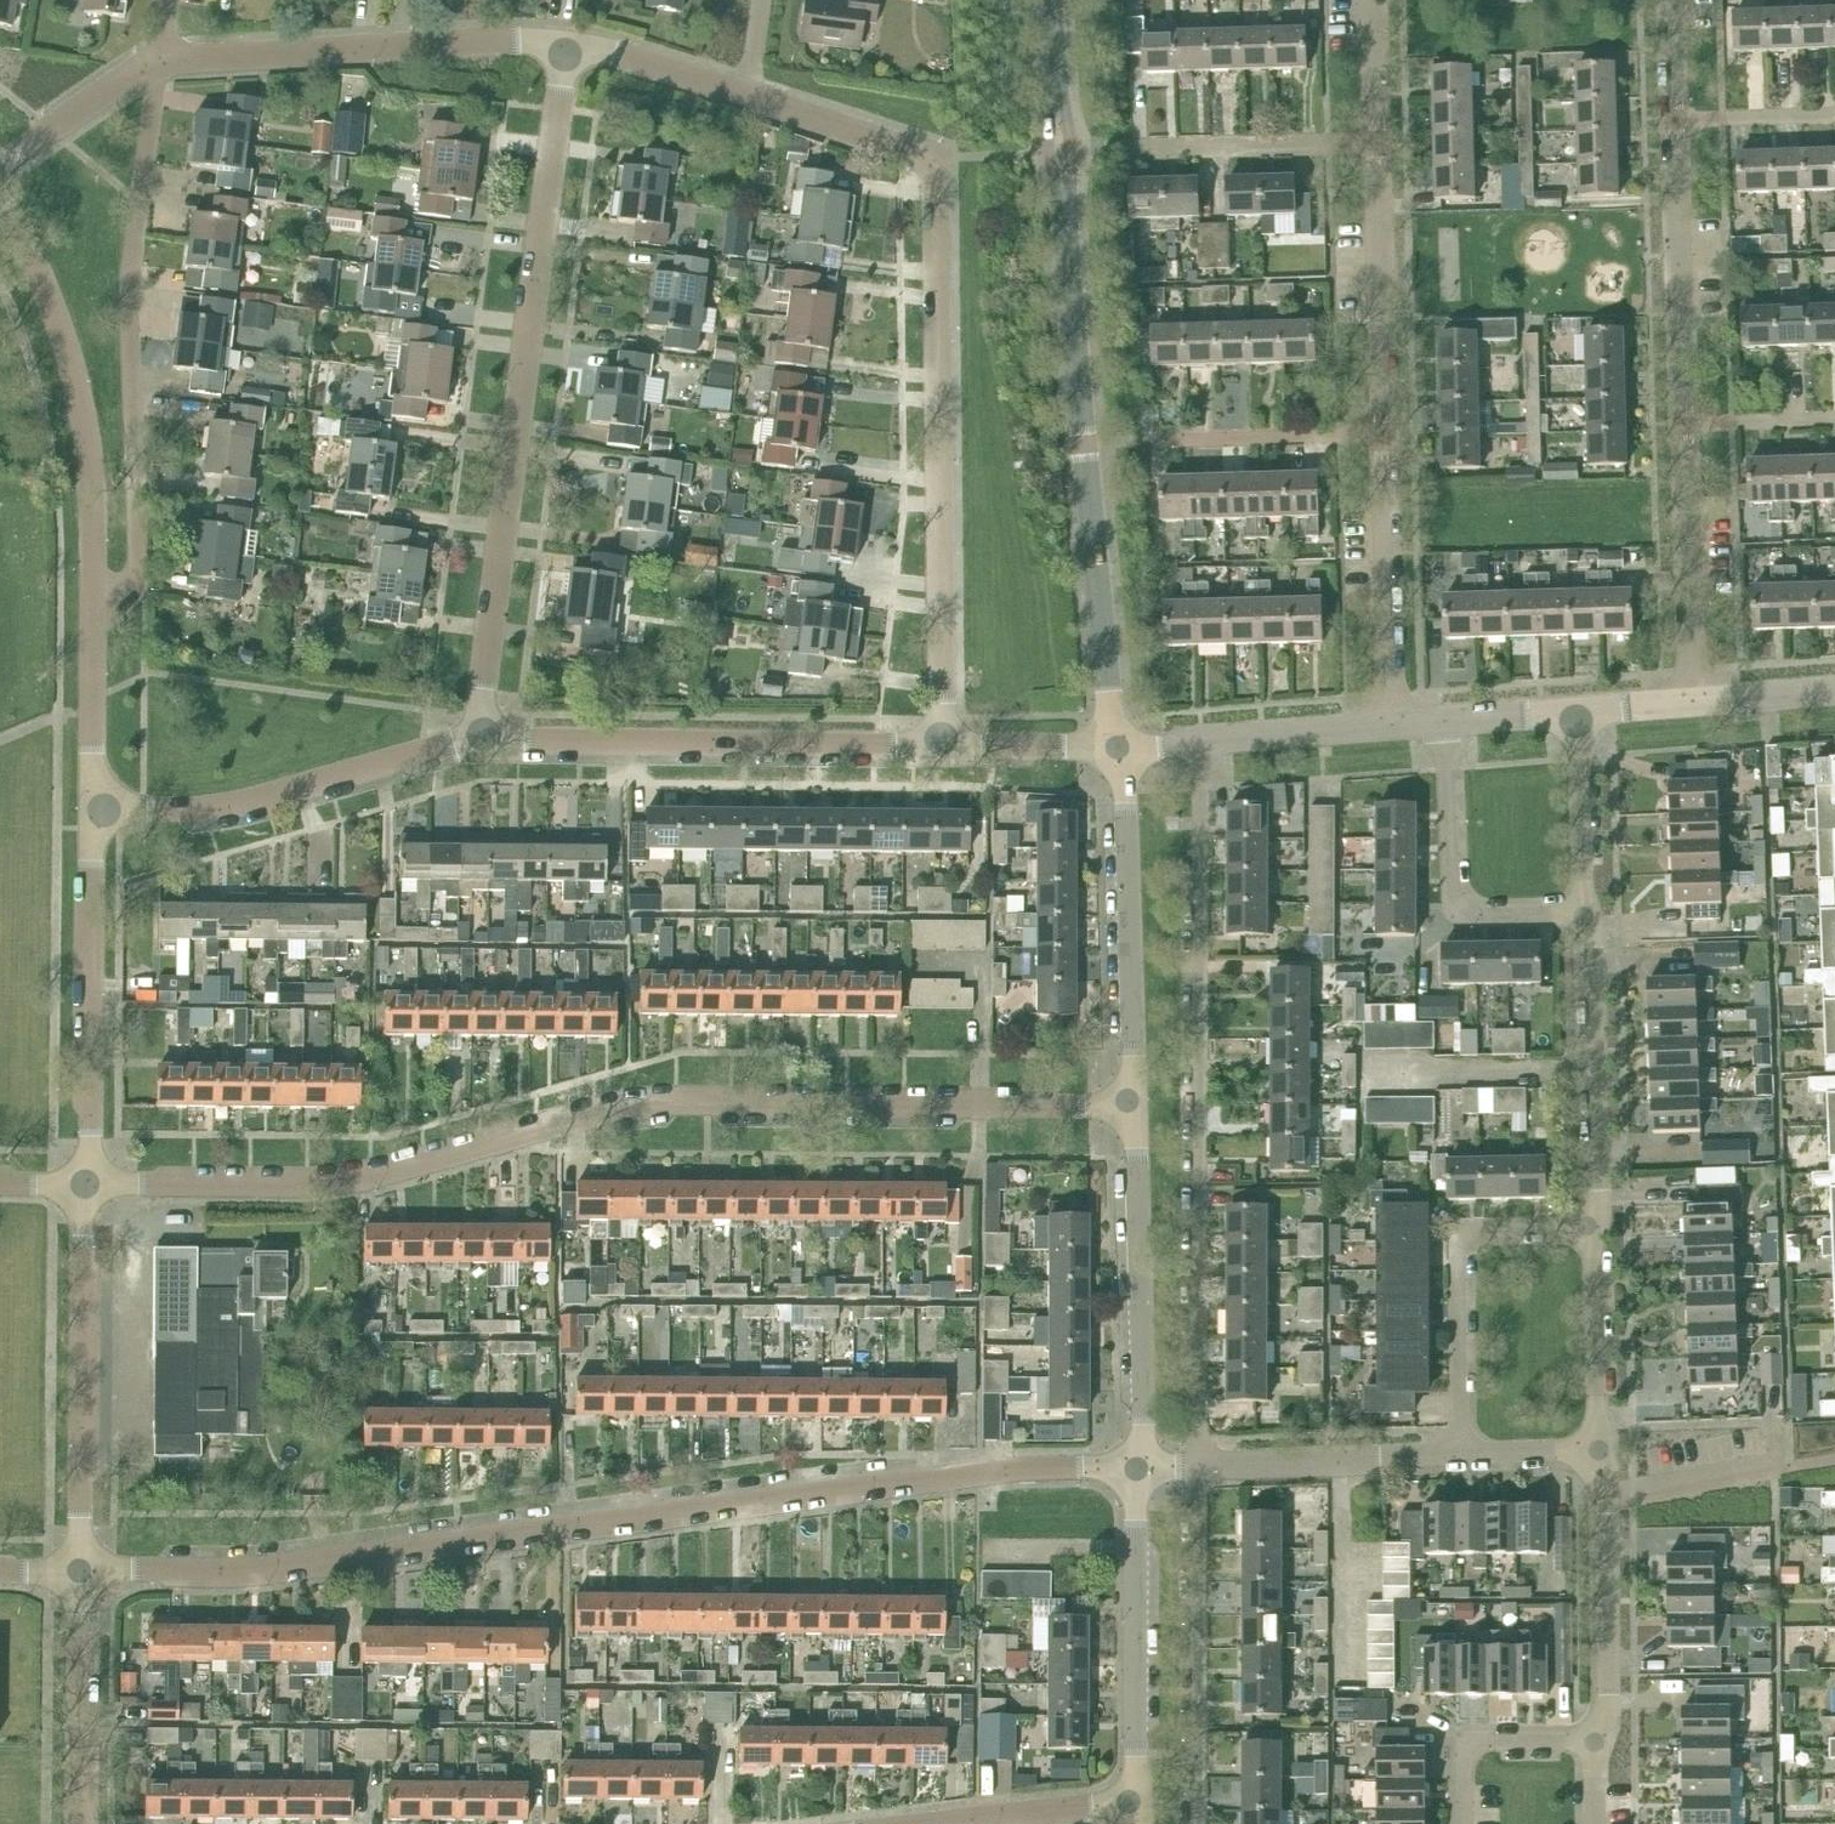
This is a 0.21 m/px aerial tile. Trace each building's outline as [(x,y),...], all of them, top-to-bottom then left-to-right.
[(11,27),(16,0),(0,0),(0,25),(11,27)] [(84,12),(125,18),(127,0),(85,0),(84,12)] [(646,7),(681,12),(682,0),(647,0),(646,7)] [(879,0),(849,0),(849,5),(815,0),(810,0),(804,40),(855,47),(859,22),(875,24),(879,0)] [(1800,53),(1832,52),(1831,13),(1799,14),(1800,53)] [(1768,54),(1800,53),(1799,14),(1767,15),(1768,54)] [(1736,55),(1768,54),(1767,15),(1735,16),(1736,55)] [(1273,31),(1274,69),(1307,68),(1306,30),(1273,31)] [(1242,70),(1274,69),(1273,31),(1241,32),(1242,70)] [(1210,71),(1242,70),(1241,32),(1209,33),(1210,71)] [(1178,72),(1210,71),(1209,33),(1177,34),(1178,72)] [(1145,73),(1178,72),(1177,34),(1144,35),(1145,73)] [(1576,68),(1577,100),(1615,99),(1614,66),(1576,68)] [(1517,67),(1517,83),(1531,83),(1531,67),(1517,67)] [(1432,73),(1433,105),(1471,104),(1470,72),(1432,73)] [(1517,83),(1518,100),(1532,99),(1531,83),(1517,83)] [(192,140),(247,146),(250,122),(256,123),(258,103),(227,99),(225,117),(196,113),(192,140)] [(1518,100),(1518,116),(1532,116),(1532,99),(1518,100)] [(1577,100),(1578,133),(1616,131),(1615,99),(1577,100)] [(1433,105),(1434,138),(1472,136),(1471,104),(1433,105)] [(335,115),(331,154),(356,156),(359,118),(335,115)] [(1518,116),(1518,132),(1533,132),(1532,116),(1518,116)] [(313,123),(311,155),(328,156),(331,124),(313,123)] [(461,128),(429,124),(426,144),(423,143),(420,168),(475,176),(479,151),(458,148),(461,128)] [(1578,133),(1579,165),(1617,164),(1616,131),(1578,133)] [(1518,132),(1519,149),(1533,148),(1533,132),(1518,132)] [(1434,138),(1435,170),(1473,169),(1472,136),(1434,138)] [(243,173),(247,146),(192,140),(189,166),(218,170),(215,189),(247,192),(249,173),(243,173)] [(800,163),(801,150),(787,148),(786,162),(800,163)] [(1519,149),(1519,165),(1533,165),(1533,148),(1519,149)] [(617,168),(613,193),(664,200),(667,176),(672,176),(675,156),(644,153),(642,171),(617,168)] [(1834,191),(1834,153),(1804,154),(1805,192),(1834,191)] [(1772,155),(1773,194),(1805,192),(1804,154),(1772,155)] [(330,155),(327,179),(343,181),(346,156),(330,155)] [(1741,195),(1773,194),(1772,155),(1740,157),(1741,195)] [(1617,164),(1579,165),(1580,197),(1618,196),(1617,164)] [(1519,165),(1520,181),(1534,181),(1533,165),(1519,165)] [(416,194),(420,195),(417,215),(449,219),(451,201),(472,204),(475,176),(420,168),(416,194)] [(1473,169),(1435,170),(1436,202),(1474,201),(1473,169)] [(803,193),(800,219),(850,225),(854,199),(828,196),(830,176),(799,172),(796,192),(803,193)] [(1310,195),(1295,195),(1294,178),(1261,179),(1263,217),(1295,216),(1296,236),(1312,235),(1310,195)] [(1263,217),(1261,179),(1227,180),(1228,218),(1263,217)] [(274,200),(276,184),(256,181),(253,197),(274,200)] [(1197,181),(1165,182),(1167,230),(1179,230),(1179,219),(1199,218),(1197,181)] [(1534,181),(1520,181),(1520,198),(1534,197),(1534,181)] [(1167,230),(1165,182),(1132,182),(1133,220),(1151,220),(1152,231),(1167,230)] [(664,200),(613,193),(610,221),(635,225),(633,244),(663,248),(666,227),(660,227),(664,200)] [(1537,209),(1561,208),(1561,193),(1537,194),(1537,209)] [(397,216),(399,201),(375,198),(373,212),(397,216)] [(1536,209),(1536,199),(1525,200),(1526,210),(1536,209)] [(257,206),(246,204),(214,200),(211,219),(193,217),(189,242),(240,249),(244,216),(255,217),(257,206)] [(357,228),(359,213),(325,209),(323,228),(337,230),(338,225),(357,228)] [(850,225),(800,219),(797,244),(789,243),(787,263),(818,267),(821,248),(847,252),(850,225)] [(374,266),(418,272),(422,246),(402,244),(405,224),(373,220),(370,241),(377,242),(374,266)] [(1214,226),(1216,269),(1229,269),(1228,225),(1214,226)] [(1200,270),(1216,269),(1214,226),(1199,226),(1200,270)] [(1263,232),(1263,246),(1275,246),(1275,231),(1263,232)] [(1167,232),(1167,244),(1177,244),(1177,232),(1167,232)] [(1834,252),(1834,236),(1824,236),(1824,253),(1834,252)] [(692,256),(695,240),(676,237),(674,253),(692,256)] [(1761,254),(1773,254),(1773,237),(1761,238),(1761,254)] [(1773,237),(1773,254),(1786,254),(1785,237),(1773,237)] [(202,289),(233,294),(234,294),(240,249),(189,242),(186,269),(204,272),(202,289)] [(747,261),(766,263),(768,247),(749,245),(747,261)] [(1169,249),(1169,259),(1177,259),(1177,249),(1169,249)] [(320,258),(315,306),(333,308),(338,261),(320,258)] [(654,276),(651,302),(701,309),(707,263),(675,259),(673,278),(654,276)] [(1825,260),(1826,273),(1834,273),(1834,260),(1825,260)] [(741,281),(744,263),(728,261),(725,279),(741,281)] [(1166,263),(1167,280),(1178,280),(1177,262),(1166,263)] [(1776,275),(1776,262),(1759,263),(1759,275),(1776,275)] [(1790,262),(1776,262),(1776,275),(1791,274),(1790,262)] [(747,263),(744,285),(762,287),(765,265),(747,263)] [(367,265),(364,290),(362,310),(394,314),(396,295),(415,298),(418,272),(374,266),(367,265)] [(1184,266),(1184,275),(1192,274),(1192,266),(1184,266)] [(782,292),(784,273),(772,271),(770,291),(782,292)] [(788,295),(785,320),(830,325),(833,299),(814,296),(816,278),(786,274),(783,294),(788,295)] [(1777,293),(1791,292),(1791,278),(1776,279),(1777,293)] [(295,283),(293,304),(308,306),(310,284),(295,283)] [(1268,302),(1281,302),(1281,286),(1267,287),(1268,302)] [(1281,286),(1281,302),(1293,302),(1292,286),(1281,286)] [(1203,305),(1217,304),(1217,288),(1202,289),(1203,305)] [(1217,288),(1217,304),(1229,303),(1228,288),(1217,288)] [(1152,306),(1165,305),(1164,289),(1151,290),(1152,306)] [(232,304),(201,300),(182,297),(176,343),(226,349),(232,304)] [(258,302),(258,306),(238,303),(236,321),(255,324),(256,316),(269,317),(271,304),(258,302)] [(701,309),(651,302),(647,328),(666,330),(663,349),(694,354),(701,309)] [(1810,310),(1812,348),(1834,347),(1834,309),(1810,310)] [(1779,349),(1812,348),(1810,310),(1778,311),(1779,349)] [(1745,350),(1779,349),(1778,311),(1744,313),(1745,350)] [(830,325),(785,320),(784,333),(781,332),(777,336),(776,345),(765,343),(762,368),(783,371),(784,365),(804,368),(807,349),(826,352),(830,325)] [(1599,332),(1615,332),(1614,320),(1599,321),(1599,332)] [(1516,322),(1452,324),(1452,337),(1440,338),(1441,371),(1477,370),(1476,341),(1483,340),(1483,343),(1517,342),(1516,322)] [(1282,325),(1283,364),(1331,363),(1330,337),(1314,338),(1314,324),(1282,325)] [(1251,365),(1283,364),(1282,325),(1250,326),(1251,365)] [(401,347),(398,371),(448,378),(451,353),(433,350),(435,330),(403,326),(400,347),(401,347)] [(1218,327),(1219,366),(1251,365),(1250,326),(1218,327)] [(1187,367),(1219,366),(1218,327),(1186,328),(1187,367)] [(1155,368),(1187,367),(1186,328),(1154,329),(1155,368)] [(1585,333),(1586,366),(1622,366),(1621,332),(1585,333)] [(1526,335),(1526,352),(1538,351),(1538,335),(1526,335)] [(735,364),(738,345),(715,342),(712,361),(735,364)] [(226,349),(176,343),(172,370),(191,372),(189,391),(220,395),(222,382),(228,383),(229,371),(224,370),(226,349)] [(1526,352),(1526,367),(1538,367),(1538,351),(1526,352)] [(596,371),(593,397),(637,403),(640,379),(646,379),(649,359),(617,355),(615,374),(596,371)] [(733,366),(709,363),(706,386),(730,389),(733,366)] [(1586,366),(1587,399),(1623,399),(1622,366),(1586,366)] [(753,393),(769,396),(766,420),(816,427),(820,400),(801,398),(803,379),(783,376),(783,371),(762,368),(757,367),(753,393)] [(1526,367),(1527,384),(1539,383),(1538,367),(1526,367)] [(1441,371),(1441,404),(1478,403),(1477,370),(1441,371)] [(393,398),(393,402),(381,400),(378,420),(391,422),(392,418),(423,422),(425,403),(445,405),(448,378),(398,371),(393,371),(389,397),(393,398)] [(1527,384),(1527,400),(1539,400),(1539,383),(1527,384)] [(728,410),(730,389),(706,386),(701,385),(698,407),(728,410)] [(273,393),(241,388),(239,403),(271,407),(273,393)] [(637,403),(593,397),(590,423),(608,426),(606,445),(637,450),(640,429),(634,429),(637,403)] [(1587,399),(1588,433),(1624,432),(1623,399),(1587,399)] [(1527,400),(1528,416),(1540,416),(1539,400),(1527,400)] [(1441,404),(1442,437),(1479,436),(1478,403),(1441,404)] [(206,451),(250,456),(254,431),(259,432),(262,412),(231,408),(228,427),(210,425),(206,451)] [(1528,416),(1528,432),(1540,432),(1540,416),(1528,416)] [(813,453),(816,427),(766,420),(772,421),(769,446),(763,445),(760,465),(791,469),(794,451),(813,453)] [(378,427),(347,423),(338,422),(336,441),(351,443),(348,468),(391,474),(394,448),(376,446),(378,427)] [(1528,432),(1528,449),(1540,448),(1540,432),(1528,432)] [(1624,432),(1588,433),(1589,466),(1625,465),(1624,432)] [(1479,436),(1442,437),(1443,470),(1480,469),(1479,436)] [(669,454),(670,440),(650,438),(648,452),(669,454)] [(1540,448),(1528,449),(1529,465),(1541,465),(1540,448)] [(749,469),(751,452),(733,450),(731,467),(749,469)] [(247,482),(250,456),(206,451),(202,477),(222,480),(219,499),(250,503),(253,483),(247,482)] [(1834,520),(1834,459),(1811,460),(1812,502),(1834,502),(1834,510),(1831,510),(1831,520),(1834,520)] [(1791,503),(1812,502),(1811,460),(1780,461),(1781,521),(1796,521),(1795,511),(1791,511),(1791,503)] [(1768,521),(1781,521),(1780,461),(1748,462),(1749,504),(1771,503),(1772,511),(1768,511),(1768,521)] [(688,467),(680,466),(648,462),(646,480),(627,478),(624,504),(675,511),(678,485),(686,486),(688,467)] [(1578,481),(1577,464),(1543,465),(1544,481),(1578,481)] [(387,501),(391,474),(348,468),(344,495),(337,494),(335,514),(367,518),(369,498),(387,501)] [(1287,476),(1288,517),(1310,517),(1310,526),(1308,526),(1308,536),(1317,536),(1316,517),(1319,517),(1319,505),(1318,483),(1318,475),(1287,476)] [(1266,518),(1288,517),(1287,476),(1256,477),(1257,537),(1269,537),(1268,527),(1266,527),(1266,518)] [(1203,520),(1225,519),(1224,477),(1193,478),(1195,538),(1206,538),(1206,528),(1204,528),(1203,520)] [(1244,538),(1257,537),(1256,477),(1224,477),(1225,519),(1245,519),(1246,528),(1244,528),(1244,538)] [(1181,539),(1195,538),(1193,478),(1162,479),(1163,520),(1183,520),(1183,529),(1180,529),(1181,539)] [(858,535),(861,508),(843,506),(845,487),(813,483),(811,503),(804,502),(800,505),(798,524),(801,528),(814,530),(858,535)] [(1318,483),(1319,505),(1332,505),(1331,483),(1318,483)] [(726,517),(742,519),(742,509),(739,504),(728,502),(726,517)] [(668,557),(671,537),(675,511),(624,504),(620,531),(638,533),(636,553),(668,557)] [(257,534),(246,532),(249,514),(217,510),(215,528),(196,525),(193,552),(253,560),(257,534)] [(741,520),(725,518),(723,533),(739,535),(741,520)] [(373,534),(375,523),(357,521),(356,531),(373,534)] [(1784,526),(1785,539),(1796,539),(1795,525),(1784,526)] [(377,530),(371,574),(422,580),(425,555),(406,552),(409,534),(377,530)] [(854,561),(858,535),(814,530),(811,555),(804,555),(802,574),(834,578),(836,559),(854,561)] [(238,602),(239,588),(240,583),(240,582),(249,583),(253,560),(193,552),(190,579),(208,581),(206,599),(238,603),(238,602)] [(1519,569),(1518,552),(1507,552),(1508,569),(1519,569)] [(1579,552),(1568,553),(1569,568),(1581,567),(1579,552)] [(1598,568),(1623,568),(1623,552),(1598,553),(1598,568)] [(688,565),(702,566),(704,554),(689,553),(688,565)] [(1474,553),(1463,554),(1463,572),(1475,572),(1474,553)] [(570,575),(567,600),(612,606),(615,581),(621,582),(624,562),(592,558),(589,577),(570,575)] [(1307,578),(1318,578),(1318,567),(1307,567),(1307,578)] [(1227,581),(1227,568),(1195,568),(1195,582),(1227,581)] [(1752,630),(1784,629),(1782,568),(1770,568),(1770,578),(1773,577),(1774,587),(1751,587),(1752,630)] [(1784,629),(1815,628),(1814,586),(1792,586),(1792,577),(1796,577),(1795,568),(1782,568),(1784,629)] [(1193,582),(1193,570),(1182,570),(1182,582),(1193,582)] [(1569,636),(1600,635),(1599,573),(1586,573),(1586,582),(1589,582),(1589,593),(1568,593),(1569,636)] [(1599,573),(1600,635),(1631,634),(1630,592),(1609,593),(1608,582),(1612,582),(1612,573),(1599,573)] [(422,580),(371,574),(365,620),(397,624),(399,605),(419,608),(422,580)] [(1507,637),(1538,637),(1537,575),(1524,576),(1524,585),(1527,585),(1528,594),(1506,595),(1507,637)] [(1538,637),(1569,636),(1568,593),(1548,594),(1548,584),(1549,584),(1549,575),(1537,575),(1538,637)] [(1445,639),(1476,638),(1475,577),(1463,577),(1463,586),(1465,586),(1466,596),(1444,597),(1445,639)] [(1476,638),(1507,637),(1506,595),(1486,595),(1486,586),(1488,585),(1488,577),(1475,577),(1476,638)] [(1290,604),(1292,643),(1323,642),(1322,602),(1318,602),(1318,581),(1310,581),(1310,591),(1312,591),(1312,603),(1290,604)] [(1260,644),(1292,643),(1290,604),(1269,604),(1269,591),(1272,591),(1272,582),(1258,583),(1260,644)] [(1198,646),(1229,645),(1228,605),(1206,606),(1206,593),(1209,593),(1209,583),(1196,584),(1198,646)] [(1229,645),(1260,644),(1258,583),(1245,583),(1245,592),(1249,592),(1249,604),(1228,605),(1229,645)] [(1167,647),(1198,646),(1196,584),(1183,584),(1183,595),(1186,594),(1186,606),(1165,607),(1167,647)] [(800,630),(858,638),(861,612),(830,608),(832,589),(800,585),(798,605),(804,606),(801,629),(800,630)] [(1834,628),(1834,585),(1814,586),(1815,628),(1834,628)] [(612,606),(567,600),(564,627),(582,629),(580,648),(612,652),(618,607),(612,606)] [(854,664),(858,638),(800,630),(801,629),(786,627),(782,655),(790,656),(788,675),(820,679),(823,660),(854,664)] [(781,698),(784,679),(762,676),(760,695),(781,698)] [(1766,747),(1767,779),(1782,778),(1781,746),(1766,747)] [(1816,789),(1834,788),(1834,759),(1815,760),(1816,789)] [(1689,761),(1689,780),(1671,781),(1673,815),(1718,813),(1718,789),(1728,788),(1728,760),(1689,761)] [(1806,821),(1834,819),(1834,788),(1816,789),(1816,810),(1806,811),(1806,821)] [(1753,812),(1763,812),(1763,795),(1753,795),(1753,812)] [(1229,805),(1229,838),(1268,838),(1269,806),(1229,805)] [(1378,806),(1378,839),(1417,839),(1417,807),(1378,806)] [(1311,807),(1311,823),(1335,823),(1335,807),(1311,807)] [(1770,809),(1771,822),(1784,822),(1784,808),(1770,809)] [(646,849),(678,849),(679,810),(646,810),(646,824),(628,824),(628,863),(646,863),(646,849)] [(679,810),(678,849),(710,849),(711,811),(679,810)] [(710,849),(742,849),(743,811),(711,811),(710,849)] [(743,811),(742,849),(774,850),(775,811),(743,811)] [(774,850),(806,850),(806,812),(775,811),(774,850)] [(806,812),(806,850),(838,850),(839,812),(806,812)] [(838,850),(870,851),(871,812),(839,812),(838,850)] [(871,812),(870,851),(902,851),(902,813),(871,812)] [(1764,824),(1763,812),(1753,812),(1754,824),(1764,824)] [(902,851),(934,851),(935,813),(902,813),(902,851)] [(935,813),(934,851),(967,852),(967,813),(935,813)] [(1674,845),(1719,843),(1718,813),(1673,815),(1674,845)] [(1038,815),(1038,848),(1075,848),(1075,815),(1038,815)] [(1818,852),(1834,851),(1834,819),(1806,821),(1807,831),(1817,830),(1818,852)] [(1784,822),(1771,822),(1772,836),(1785,835),(1784,822)] [(1311,823),(1310,831),(1310,839),(1335,839),(1335,823),(1311,823)] [(994,832),(994,847),(1006,848),(1006,832),(994,832)] [(1764,842),(1764,832),(1750,832),(1750,843),(1764,842)] [(420,846),(420,834),(400,833),(400,879),(418,879),(417,911),(429,911),(429,891),(430,846),(420,846)] [(472,891),(488,891),(489,834),(488,834),(488,846),(459,846),(459,897),(472,897),(472,891)] [(518,847),(508,847),(508,835),(489,834),(488,891),(504,891),(504,910),(517,911),(518,847)] [(530,911),(531,881),(547,881),(547,835),(527,835),(527,847),(518,847),(517,911),(530,911)] [(563,901),(575,901),(576,848),(567,848),(567,835),(547,835),(547,881),(563,881),(563,901)] [(587,836),(587,848),(576,848),(575,901),(589,901),(588,881),(606,882),(606,836),(587,836)] [(1229,838),(1228,870),(1268,870),(1268,838),(1229,838)] [(1310,839),(1310,854),(1310,855),(1335,855),(1335,839),(1310,839)] [(1378,839),(1377,871),(1416,871),(1417,839),(1378,839)] [(1720,873),(1719,843),(1674,845),(1674,875),(1720,873)] [(459,846),(431,846),(430,846),(429,891),(446,892),(446,897),(459,897),(459,846)] [(1006,848),(994,847),(993,863),(1006,864),(1006,848)] [(1038,881),(1075,881),(1075,848),(1038,848),(1038,881)] [(1820,895),(1834,894),(1834,880),(1834,851),(1818,852),(1820,895)] [(1335,871),(1335,855),(1310,855),(1310,871),(1335,871)] [(1755,872),(1765,872),(1765,856),(1755,857),(1755,872)] [(1228,870),(1228,902),(1268,903),(1268,870),(1228,870)] [(1335,887),(1335,871),(1310,871),(1310,886),(1335,887)] [(1377,871),(1377,903),(1416,904),(1416,871),(1377,871)] [(1674,875),(1675,905),(1687,905),(1687,919),(1720,918),(1720,904),(1721,904),(1721,884),(1738,884),(1738,872),(1720,873),(1674,875)] [(1766,885),(1765,872),(1755,872),(1756,886),(1766,885)] [(1075,914),(1075,881),(1038,881),(1038,914),(1075,914)] [(1776,885),(1777,896),(1791,894),(1789,884),(1776,885)] [(1335,902),(1335,887),(1310,886),(1310,902),(1335,902)] [(663,910),(679,910),(679,887),(663,887),(663,910)] [(679,887),(679,910),(695,911),(695,887),(679,887)] [(726,911),(742,911),(742,888),(726,888),(726,911)] [(742,888),(742,911),(758,912),(758,888),(742,888)] [(789,911),(806,911),(806,888),(790,888),(789,911)] [(806,888),(806,911),(822,912),(822,888),(806,888)] [(853,912),(870,912),(870,889),(853,889),(853,912)] [(870,889),(870,912),(886,912),(886,889),(870,889)] [(918,913),(934,913),(934,889),(918,889),(918,913)] [(934,889),(934,913),(950,913),(950,890),(934,889)] [(1821,940),(1834,940),(1834,906),(1834,894),(1820,895),(1821,940)] [(229,895),(229,906),(218,906),(217,952),(230,952),(230,940),(247,940),(247,895),(229,895)] [(247,940),(262,941),(262,963),(276,963),(276,953),(276,906),(267,906),(267,895),(247,895),(247,940)] [(276,906),(276,953),(287,953),(288,941),(305,941),(306,896),(287,895),(287,907),(276,906)] [(335,907),(334,958),(346,958),(346,941),(364,942),(365,895),(344,895),(344,907),(335,907)] [(335,907),(325,907),(325,896),(306,896),(305,941),(323,941),(322,958),(334,958),(335,907)] [(629,896),(629,912),(640,912),(640,896),(629,896)] [(993,899),(993,914),(1005,914),(1005,899),(993,899)] [(967,914),(967,901),(951,901),(951,914),(967,914)] [(1268,903),(1228,902),(1228,934),(1267,935),(1268,903)] [(1310,902),(1310,918),(1335,918),(1335,902),(1310,902)] [(1416,904),(1377,903),(1377,935),(1416,936),(1416,904)] [(159,939),(188,940),(189,906),(160,905),(159,939)] [(189,906),(188,940),(205,940),(205,957),(217,958),(217,952),(218,906),(189,906)] [(379,941),(428,942),(429,929),(395,928),(395,911),(379,910),(379,941)] [(1005,914),(993,914),(993,930),(1005,930),(1005,914)] [(1038,914),(1038,915),(1015,915),(1015,929),(1037,929),(1037,947),(1074,947),(1075,914),(1038,914)] [(633,919),(633,934),(645,934),(645,918),(633,919)] [(1335,918),(1310,918),(1310,934),(1335,934),(1335,918)] [(609,921),(608,942),(623,942),(623,921),(609,921)] [(910,949),(922,949),(923,922),(910,921),(910,949)] [(545,922),(545,943),(558,943),(559,923),(545,922)] [(922,949),(935,949),(935,922),(923,922),(922,949)] [(935,949),(947,949),(947,922),(935,922),(935,949)] [(947,949),(959,949),(960,922),(947,922),(947,949)] [(959,949),(972,950),(972,922),(960,922),(959,949)] [(972,922),(972,950),(984,950),(984,922),(972,922)] [(457,923),(457,930),(456,942),(468,943),(469,923),(457,923)] [(504,944),(516,944),(516,924),(505,923),(504,944)] [(516,924),(516,944),(527,944),(527,924),(516,924)] [(562,944),(574,944),(574,924),(562,924),(562,944)] [(574,924),(574,944),(586,944),(586,924),(574,924)] [(658,926),(658,945),(671,945),(672,926),(658,926)] [(532,927),(532,943),(543,943),(543,927),(532,927)] [(456,942),(457,930),(429,929),(428,942),(456,942)] [(1792,941),(1792,929),(1779,930),(1780,941),(1792,941)] [(716,947),(729,947),(730,930),(716,930),(716,947)] [(773,930),(772,948),(785,948),(786,930),(773,930)] [(830,948),(842,948),(842,931),(830,931),(830,948)] [(882,948),(882,932),(869,931),(869,948),(882,948)] [(488,944),(488,934),(472,934),(472,944),(488,944)] [(1334,935),(1310,935),(1310,951),(1334,951),(1334,935)] [(1823,986),(1834,985),(1834,940),(1821,940),(1822,970),(1805,971),(1805,986),(1823,986)] [(1696,970),(1740,968),(1739,943),(1695,944),(1696,970)] [(1477,984),(1509,983),(1509,945),(1477,946),(1477,984)] [(1509,945),(1509,983),(1541,983),(1540,945),(1509,945)] [(671,966),(671,946),(658,946),(658,966),(671,966)] [(1444,984),(1477,984),(1477,946),(1444,946),(1444,984)] [(729,964),(729,947),(716,947),(716,964),(729,964)] [(1037,980),(1074,981),(1074,947),(1037,947),(1037,980)] [(785,948),(772,948),(772,965),(785,965),(785,948)] [(843,965),(842,948),(830,948),(830,965),(843,965)] [(417,967),(417,965),(417,950),(405,950),(404,967),(417,967)] [(437,950),(417,950),(417,965),(437,965),(437,950)] [(461,968),(474,968),(474,950),(461,950),(461,968)] [(513,962),(513,951),(498,950),(498,962),(513,962)] [(517,968),(531,968),(532,951),(517,950),(517,968)] [(575,969),(588,969),(588,952),(575,951),(575,969)] [(993,964),(993,980),(1005,980),(1005,964),(993,964)] [(417,985),(417,967),(404,967),(404,984),(417,985)] [(474,985),(474,968),(461,968),(461,985),(474,985)] [(531,986),(531,968),(517,968),(517,985),(531,986)] [(587,986),(588,969),(575,969),(574,986),(587,986)] [(1274,972),(1274,1005),(1310,1006),(1311,972),(1274,972)] [(640,1013),(668,1013),(668,974),(640,974),(640,1013)] [(668,974),(668,1013),(697,1013),(697,975),(668,974)] [(1794,985),(1794,974),(1779,974),(1779,986),(1794,985)] [(697,1013),(725,1014),(725,975),(697,975),(697,1013)] [(725,975),(725,1014),(753,1014),(754,975),(725,975)] [(754,975),(753,1014),(782,1014),(782,975),(754,975)] [(811,976),(782,975),(782,1014),(810,1014),(811,976)] [(189,992),(189,977),(160,976),(160,992),(189,992)] [(810,1014),(839,1015),(839,976),(811,976),(810,1014)] [(839,976),(839,1015),(868,1015),(868,976),(839,976)] [(868,976),(868,1015),(897,1015),(897,976),(868,976)] [(207,977),(207,992),(207,1003),(216,1004),(217,977),(207,977)] [(228,977),(217,977),(216,1004),(246,1004),(246,992),(228,992),(228,977)] [(1713,977),(1695,978),(1649,979),(1650,1012),(1696,1010),(1696,1008),(1696,992),(1714,991),(1713,977)] [(277,1005),(277,985),(276,978),(265,978),(265,1005),(277,1005)] [(333,979),(333,985),(333,1004),(350,1004),(350,994),(346,994),(346,979),(333,979)] [(922,1007),(922,980),(910,980),(909,1007),(922,1007)] [(935,980),(922,980),(922,1007),(935,1007),(935,980)] [(947,980),(935,980),(935,1007),(947,1007),(947,980)] [(959,980),(947,980),(947,1007),(960,1007),(960,989),(959,989),(959,980)] [(1005,980),(993,980),(993,996),(1005,996),(1005,980)] [(1074,1014),(1074,981),(1037,980),(1037,1014),(1074,1014)] [(277,985),(277,1005),(305,1005),(305,985),(277,985)] [(333,1004),(333,985),(305,985),(305,1005),(333,1004)] [(1823,986),(1824,1029),(1834,1028),(1834,985),(1823,986)] [(442,995),(442,986),(414,986),(414,994),(413,1033),(442,1033),(442,995)] [(972,989),(960,989),(960,1007),(972,1007),(972,989)] [(1331,1007),(1343,1007),(1343,990),(1331,990),(1331,1007)] [(1343,990),(1343,1006),(1354,1006),(1354,990),(1343,990)] [(385,1033),(413,1033),(414,994),(385,994),(385,1033)] [(442,1033),(471,1034),(471,995),(442,995),(442,1033)] [(471,995),(471,1034),(499,1034),(500,995),(471,995)] [(499,1034),(528,1034),(529,996),(500,995),(499,1034)] [(1446,996),(1420,995),(1420,1019),(1447,1019),(1446,996)] [(529,996),(528,1034),(557,1035),(557,996),(529,996)] [(557,1035),(586,1035),(586,996),(557,996),(557,1035)] [(586,996),(586,1035),(614,1035),(615,997),(586,996)] [(1310,1006),(1274,1005),(1273,1039),(1310,1039),(1310,1006)] [(1354,1006),(1343,1006),(1343,1020),(1354,1020),(1354,1006)] [(1650,1012),(1651,1042),(1697,1040),(1697,1038),(1697,1020),(1714,1020),(1713,1008),(1696,1008),(1696,1010),(1650,1012)] [(178,1027),(190,1027),(190,1011),(178,1011),(178,1027)] [(234,1028),(247,1028),(247,1011),(234,1011),(234,1028)] [(292,1028),(304,1029),(304,1011),(292,1011),(292,1028)] [(1379,1023),(1380,1049),(1393,1049),(1393,1022),(1379,1023)] [(1393,1049),(1407,1048),(1407,1022),(1393,1022),(1393,1049)] [(1407,1048),(1421,1048),(1421,1022),(1407,1022),(1407,1048)] [(1421,1022),(1421,1048),(1435,1048),(1434,1022),(1421,1022)] [(1760,1023),(1761,1038),(1772,1038),(1771,1022),(1760,1023)] [(1365,1049),(1380,1049),(1379,1023),(1365,1023),(1365,1049)] [(190,1044),(190,1027),(178,1027),(178,1044),(190,1044)] [(246,1045),(247,1028),(234,1028),(234,1044),(246,1045)] [(304,1046),(304,1029),(292,1028),(292,1046),(304,1046)] [(1824,1029),(1826,1072),(1834,1072),(1834,1028),(1824,1029)] [(359,1046),(359,1029),(347,1029),(347,1046),(359,1046)] [(1461,1056),(1477,1055),(1477,1031),(1461,1031),(1461,1056)] [(1495,1055),(1510,1055),(1510,1031),(1494,1031),(1495,1055)] [(1510,1031),(1510,1055),(1525,1055),(1524,1031),(1510,1031)] [(1698,1071),(1698,1069),(1698,1051),(1716,1050),(1715,1038),(1697,1038),(1697,1040),(1651,1042),(1652,1072),(1698,1071)] [(1273,1039),(1273,1072),(1310,1072),(1310,1039),(1273,1039)] [(1752,1046),(1753,1066),(1772,1065),(1771,1045),(1752,1046)] [(1343,1056),(1343,1073),(1354,1073),(1354,1056),(1343,1056)] [(157,1104),(186,1105),(186,1066),(158,1066),(157,1104)] [(186,1066),(186,1105),(214,1105),(215,1067),(186,1066)] [(215,1067),(214,1105),(243,1105),(243,1067),(215,1067)] [(243,1067),(243,1105),(271,1106),(272,1068),(243,1067)] [(272,1068),(271,1106),(300,1106),(300,1068),(272,1068)] [(300,1068),(300,1106),(328,1107),(329,1068),(300,1068)] [(329,1068),(328,1107),(357,1107),(357,1069),(329,1068)] [(1698,1071),(1652,1072),(1653,1103),(1700,1101),(1699,1081),(1717,1080),(1717,1068),(1698,1069),(1698,1071)] [(1310,1072),(1273,1072),(1273,1105),(1309,1105),(1310,1072)] [(1354,1073),(1343,1073),(1343,1086),(1354,1086),(1354,1073)] [(1754,1076),(1755,1096),(1774,1095),(1773,1075),(1754,1076)] [(1828,1125),(1834,1125),(1834,1078),(1809,1078),(1809,1094),(1827,1093),(1828,1125)] [(1555,1088),(1526,1089),(1510,1089),(1510,1112),(1555,1111),(1555,1088)] [(1510,1112),(1510,1089),(1494,1090),(1494,1112),(1510,1112)] [(1463,1113),(1479,1113),(1478,1090),(1463,1090),(1463,1113)] [(1453,1092),(1454,1104),(1462,1103),(1462,1091),(1453,1092)] [(1421,1098),(1421,1123),(1435,1123),(1435,1097),(1421,1098)] [(1366,1124),(1380,1124),(1380,1098),(1365,1098),(1366,1124)] [(1380,1098),(1380,1124),(1394,1123),(1394,1098),(1380,1098)] [(1394,1123),(1408,1123),(1408,1098),(1394,1098),(1394,1123)] [(1408,1123),(1421,1123),(1421,1098),(1408,1098),(1408,1123)] [(1700,1101),(1653,1103),(1654,1132),(1701,1131),(1700,1101)] [(1309,1105),(1273,1105),(1272,1138),(1309,1138),(1309,1105)] [(1341,1121),(1357,1121),(1357,1110),(1342,1110),(1341,1121)] [(1342,1139),(1355,1139),(1355,1123),(1342,1123),(1342,1139)] [(1552,1131),(1542,1146),(1550,1151),(1559,1136),(1552,1131)] [(1309,1138),(1272,1138),(1272,1172),(1309,1172),(1309,1138)] [(1354,1153),(1355,1139),(1342,1139),(1341,1153),(1354,1153)] [(1703,1142),(1704,1164),(1750,1162),(1750,1140),(1703,1142)] [(1432,1180),(1448,1180),(1447,1155),(1431,1156),(1432,1180)] [(1560,1158),(1513,1159),(1514,1197),(1547,1196),(1546,1176),(1560,1175),(1560,1158)] [(1514,1197),(1513,1159),(1481,1160),(1482,1198),(1514,1197)] [(1482,1198),(1481,1160),(1449,1160),(1450,1199),(1482,1198)] [(1830,1172),(1812,1173),(1813,1188),(1830,1187),(1831,1218),(1834,1218),(1834,1172),(1830,1172)] [(1363,1181),(1363,1191),(1382,1191),(1382,1181),(1363,1181)] [(1733,1235),(1733,1217),(1744,1216),(1743,1183),(1698,1185),(1699,1204),(1687,1205),(1688,1237),(1733,1235)] [(577,1184),(577,1193),(561,1193),(561,1232),(577,1232),(578,1226),(589,1226),(589,1219),(605,1219),(605,1226),(608,1226),(608,1184),(577,1184)] [(638,1184),(608,1184),(608,1226),(605,1226),(605,1240),(618,1240),(618,1220),(637,1220),(637,1226),(638,1226),(638,1184)] [(666,1227),(668,1227),(669,1185),(638,1184),(638,1226),(650,1226),(650,1219),(666,1219),(666,1227)] [(669,1185),(668,1227),(680,1227),(680,1220),(697,1220),(697,1227),(699,1227),(699,1185),(669,1185)] [(699,1185),(699,1227),(711,1227),(711,1221),(727,1220),(727,1227),(729,1227),(730,1185),(699,1185)] [(730,1185),(729,1227),(741,1227),(741,1221),(758,1221),(758,1227),(760,1227),(760,1185),(730,1185)] [(760,1185),(760,1227),(772,1227),(772,1220),(789,1220),(789,1228),(790,1228),(790,1186),(760,1185)] [(790,1186),(790,1228),(803,1228),(803,1221),(819,1221),(819,1227),(820,1227),(821,1186),(790,1186)] [(821,1186),(820,1227),(833,1228),(833,1221),(850,1222),(851,1186),(821,1186)] [(851,1186),(850,1222),(850,1228),(851,1228),(864,1228),(864,1222),(881,1222),(882,1186),(851,1186)] [(882,1186),(881,1222),(881,1228),(895,1228),(895,1221),(912,1222),(912,1187),(882,1186)] [(912,1187),(912,1222),(912,1228),(925,1228),(925,1222),(958,1223),(959,1187),(912,1187)] [(983,1191),(983,1233),(998,1233),(998,1191),(983,1191)] [(1371,1210),(1381,1209),(1381,1240),(1427,1239),(1427,1209),(1407,1209),(1407,1191),(1370,1192),(1371,1210)] [(1048,1204),(1047,1217),(1072,1217),(1072,1204),(1048,1204)] [(1229,1208),(1229,1241),(1268,1241),(1268,1208),(1229,1208)] [(1087,1249),(1087,1217),(1072,1217),(1047,1217),(1034,1217),(1034,1249),(1047,1249),(1087,1249)] [(1770,1234),(1780,1234),(1779,1218),(1769,1218),(1770,1234)] [(1822,1249),(1834,1249),(1834,1218),(1831,1218),(1832,1237),(1822,1238),(1822,1249)] [(395,1261),(395,1224),(364,1224),(363,1267),(377,1267),(377,1260),(395,1261)] [(425,1261),(425,1224),(395,1224),(395,1261),(395,1267),(408,1267),(408,1261),(425,1261)] [(456,1225),(425,1224),(425,1261),(425,1267),(438,1268),(438,1261),(456,1261),(456,1225)] [(468,1261),(485,1261),(487,1261),(487,1225),(456,1225),(456,1261),(456,1267),(468,1268),(468,1261)] [(485,1261),(485,1268),(485,1288),(499,1288),(499,1261),(517,1261),(518,1225),(487,1225),(487,1261),(485,1261)] [(517,1261),(517,1268),(530,1268),(530,1261),(549,1261),(549,1226),(518,1225),(517,1261)] [(1298,1226),(1299,1241),(1321,1241),(1321,1226),(1298,1226)] [(1329,1226),(1329,1241),(1340,1241),(1340,1226),(1329,1226)] [(1364,1240),(1364,1232),(1350,1232),(1350,1240),(1364,1240)] [(984,1233),(984,1249),(1008,1249),(1008,1234),(984,1233)] [(1780,1247),(1780,1234),(1770,1234),(1770,1248),(1780,1247)] [(1734,1265),(1733,1235),(1688,1237),(1689,1267),(1734,1265)] [(1786,1236),(1787,1250),(1801,1249),(1800,1236),(1786,1236)] [(1427,1239),(1381,1240),(1381,1270),(1427,1270),(1427,1239)] [(1268,1241),(1229,1241),(1229,1273),(1268,1273),(1268,1241)] [(1321,1241),(1299,1241),(1299,1255),(1321,1255),(1321,1241)] [(1340,1256),(1340,1241),(1329,1241),(1330,1256),(1340,1256)] [(253,1249),(154,1248),(153,1455),(200,1455),(200,1433),(262,1434),(262,1330),(252,1330),(252,1298),(285,1299),(285,1278),(293,1278),(293,1261),(285,1261),(285,1254),(253,1254),(253,1249)] [(1008,1249),(984,1249),(984,1264),(1008,1265),(1008,1249)] [(1087,1249),(1047,1249),(1047,1281),(1086,1282),(1087,1249)] [(1801,1249),(1787,1250),(1788,1263),(1801,1262),(1801,1249)] [(1834,1280),(1834,1249),(1822,1249),(1822,1257),(1833,1257),(1834,1280)] [(955,1258),(955,1293),(971,1293),(971,1258),(955,1258)] [(561,1260),(560,1278),(572,1278),(573,1260),(561,1260)] [(1734,1265),(1689,1267),(1690,1297),(1735,1296),(1735,1278),(1753,1277),(1753,1264),(1734,1265)] [(606,1294),(606,1266),(589,1265),(589,1294),(606,1294)] [(606,1294),(606,1297),(637,1298),(637,1285),(614,1285),(615,1266),(606,1266),(606,1294)] [(1427,1270),(1381,1270),(1381,1301),(1427,1300),(1427,1270)] [(667,1273),(667,1284),(667,1296),(698,1296),(698,1278),(685,1278),(685,1272),(667,1273)] [(1268,1273),(1229,1273),(1229,1305),(1268,1305),(1268,1273)] [(561,1279),(561,1307),(585,1307),(585,1280),(561,1279)] [(1771,1295),(1781,1294),(1781,1279),(1771,1279),(1771,1295)] [(1086,1282),(1047,1281),(1047,1313),(1086,1314),(1086,1282)] [(650,1296),(661,1296),(667,1296),(667,1284),(650,1284),(650,1296)] [(712,1296),(729,1296),(729,1284),(712,1284),(712,1296)] [(729,1284),(729,1296),(746,1296),(746,1284),(729,1284)] [(774,1297),(791,1296),(791,1285),(774,1285),(774,1297)] [(791,1285),(791,1296),(807,1296),(807,1285),(791,1285)] [(834,1297),(851,1297),(851,1285),(834,1285),(834,1297)] [(851,1285),(851,1297),(868,1297),(868,1285),(851,1285)] [(913,1297),(913,1285),(896,1285),(896,1297),(913,1297)] [(929,1286),(913,1285),(913,1297),(929,1297),(929,1286)] [(1330,1287),(1330,1301),(1341,1301),(1341,1287),(1330,1287)] [(1299,1288),(1299,1304),(1299,1305),(1322,1305),(1322,1289),(1299,1288)] [(377,1290),(352,1290),(352,1308),(377,1309),(377,1290)] [(1782,1308),(1781,1294),(1771,1295),(1772,1308),(1782,1308)] [(984,1296),(984,1313),(1007,1313),(1008,1297),(984,1296)] [(1736,1326),(1736,1325),(1735,1296),(1690,1297),(1691,1328),(1736,1326)] [(1427,1300),(1381,1301),(1381,1331),(1427,1331),(1427,1300)] [(1345,1301),(1341,1301),(1330,1301),(1330,1316),(1345,1316),(1345,1301)] [(743,1317),(759,1317),(759,1304),(743,1304),(743,1317)] [(759,1304),(759,1317),(775,1317),(775,1304),(759,1304)] [(637,1316),(637,1305),(621,1305),(621,1316),(637,1316)] [(654,1305),(637,1305),(637,1316),(654,1316),(654,1305)] [(804,1317),(821,1317),(821,1305),(804,1305),(804,1317)] [(821,1305),(821,1317),(837,1317),(837,1305),(821,1305)] [(943,1317),(943,1305),(926,1305),(926,1317),(943,1317)] [(1268,1337),(1268,1305),(1229,1305),(1229,1337),(1268,1337)] [(1322,1320),(1322,1305),(1299,1305),(1298,1320),(1322,1320)] [(681,1319),(698,1319),(698,1307),(681,1306),(681,1319)] [(698,1307),(698,1319),(715,1319),(715,1307),(698,1307)] [(853,1320),(882,1320),(882,1308),(853,1308),(853,1320)] [(913,1308),(882,1308),(882,1320),(913,1321),(913,1308)] [(1007,1313),(984,1313),(984,1328),(1007,1328),(1007,1313)] [(1086,1314),(1047,1313),(1047,1346),(1086,1346),(1086,1314)] [(593,1326),(593,1315),(577,1315),(576,1326),(593,1326)] [(381,1332),(381,1321),(365,1321),(365,1332),(381,1332)] [(549,1332),(549,1321),(533,1321),(533,1332),(549,1332)] [(408,1334),(424,1335),(424,1322),(408,1322),(408,1334)] [(443,1322),(424,1322),(424,1335),(443,1335),(443,1322)] [(470,1335),(486,1334),(486,1322),(470,1322),(470,1335)] [(486,1322),(486,1334),(519,1334),(519,1322),(486,1322)] [(1737,1355),(1737,1338),(1753,1338),(1753,1324),(1736,1325),(1736,1326),(1691,1328),(1692,1358),(1737,1356),(1737,1355)] [(1427,1331),(1381,1331),(1381,1362),(1427,1361),(1427,1331)] [(378,1356),(394,1356),(394,1343),(379,1343),(379,1335),(370,1335),(371,1351),(378,1351),(378,1356)] [(1229,1337),(1229,1370),(1268,1370),(1268,1337),(1229,1337)] [(1781,1339),(1771,1339),(1772,1355),(1782,1355),(1781,1339)] [(440,1356),(455,1356),(456,1342),(440,1342),(440,1356)] [(487,1342),(456,1342),(455,1356),(487,1355),(487,1342)] [(517,1342),(487,1342),(487,1355),(517,1355),(517,1342)] [(517,1342),(517,1355),(535,1355),(535,1347),(554,1347),(554,1342),(517,1342)] [(394,1343),(394,1356),(412,1355),(412,1343),(394,1343)] [(1086,1346),(1047,1346),(1046,1378),(1086,1378),(1086,1346)] [(1330,1348),(1330,1362),(1341,1362),(1341,1348),(1330,1348)] [(957,1350),(956,1395),(975,1395),(975,1351),(957,1350)] [(1299,1353),(1299,1369),(1323,1369),(1323,1353),(1299,1353)] [(1693,1387),(1738,1386),(1738,1368),(1755,1367),(1754,1355),(1737,1355),(1737,1356),(1692,1358),(1693,1387)] [(1784,1386),(1782,1355),(1761,1357),(1763,1388),(1784,1386)] [(983,1361),(983,1377),(1007,1378),(1007,1361),(983,1361)] [(1413,1412),(1413,1392),(1427,1392),(1427,1361),(1381,1362),(1381,1379),(1368,1379),(1368,1413),(1413,1412)] [(1341,1376),(1341,1362),(1330,1362),(1330,1376),(1341,1376)] [(1323,1369),(1299,1369),(1299,1384),(1323,1384),(1323,1369)] [(1268,1370),(1229,1370),(1229,1402),(1268,1402),(1268,1370)] [(575,1415),(607,1415),(607,1378),(607,1373),(593,1373),(593,1378),(576,1378),(575,1415)] [(637,1416),(638,1379),(638,1373),(624,1373),(624,1379),(607,1378),(607,1415),(637,1416)] [(668,1416),(668,1379),(668,1374),(655,1374),(654,1379),(638,1379),(637,1416),(668,1416)] [(668,1416),(698,1416),(699,1380),(699,1374),(686,1374),(685,1380),(668,1379),(668,1416)] [(698,1416),(729,1417),(729,1374),(716,1374),(716,1380),(699,1380),(698,1416)] [(729,1417),(759,1417),(760,1375),(746,1375),(746,1380),(730,1380),(730,1374),(729,1374),(729,1417)] [(759,1417),(790,1417),(790,1375),(777,1375),(777,1380),(760,1380),(760,1375),(759,1417)] [(790,1417),(821,1418),(821,1375),(808,1375),(808,1381),(791,1381),(791,1375),(790,1375),(790,1417)] [(821,1418),(851,1418),(851,1375),(838,1375),(838,1381),(822,1381),(822,1375),(821,1375),(821,1418)] [(851,1418),(882,1418),(882,1375),(869,1375),(869,1381),(852,1381),(852,1375),(851,1375),(851,1418)] [(882,1418),(912,1419),(913,1376),(900,1376),(900,1382),(883,1382),(883,1375),(882,1375),(882,1418)] [(913,1376),(912,1419),(943,1419),(943,1376),(931,1376),(931,1382),(914,1382),(914,1376),(913,1376)] [(1037,1378),(1007,1378),(983,1377),(982,1442),(999,1442),(999,1413),(999,1393),(1037,1393),(1037,1378)] [(1086,1378),(1046,1378),(1046,1410),(1073,1410),(1086,1410),(1086,1378)] [(1820,1402),(1821,1417),(1834,1416),(1834,1401),(1820,1402)] [(363,1446),(393,1446),(394,1403),(381,1403),(381,1409),(363,1409),(363,1446)] [(394,1403),(393,1446),(424,1446),(424,1404),(412,1404),(412,1409),(395,1409),(395,1403),(394,1403)] [(424,1446),(455,1446),(455,1404),(442,1404),(442,1409),(426,1409),(426,1404),(424,1404),(424,1446)] [(455,1446),(486,1446),(486,1410),(486,1404),(473,1404),(473,1410),(456,1410),(456,1404),(455,1404),(455,1446)] [(486,1446),(517,1446),(517,1410),(517,1404),(503,1404),(503,1410),(486,1410),(486,1446)] [(517,1410),(517,1446),(548,1446),(548,1405),(534,1405),(534,1410),(517,1410)] [(1086,1425),(1086,1410),(1073,1410),(1073,1425),(1086,1425)] [(1004,1425),(1004,1439),(1016,1439),(1016,1425),(1004,1425)] [(1822,1492),(1822,1508),(1834,1508),(1834,1492),(1822,1492)] [(1455,1508),(1424,1508),(1424,1513),(1401,1513),(1401,1542),(1411,1542),(1411,1561),(1424,1561),(1424,1555),(1455,1554),(1455,1508)] [(1486,1554),(1485,1508),(1455,1508),(1455,1554),(1474,1554),(1474,1569),(1486,1569),(1486,1554)] [(1486,1554),(1516,1554),(1516,1508),(1485,1508),(1486,1554)] [(1516,1508),(1516,1554),(1547,1554),(1547,1508),(1516,1508)] [(1300,1534),(1282,1534),(1282,1517),(1244,1517),(1244,1551),(1282,1551),(1282,1550),(1300,1550),(1300,1534)] [(1314,1551),(1326,1551),(1327,1533),(1315,1533),(1314,1551)] [(1688,1535),(1688,1554),(1668,1554),(1668,1585),(1715,1585),(1715,1568),(1726,1568),(1726,1535),(1688,1535)] [(1410,1544),(1384,1544),(1384,1558),(1410,1558),(1410,1544)] [(1244,1583),(1282,1583),(1282,1551),(1244,1551),(1244,1583)] [(1326,1564),(1326,1551),(1314,1551),(1314,1564),(1326,1564)] [(1770,1567),(1770,1553),(1753,1553),(1753,1567),(1770,1567)] [(1410,1558),(1384,1558),(1384,1573),(1410,1573),(1410,1558)] [(1799,1584),(1799,1568),(1782,1568),(1782,1584),(1799,1584)] [(1822,1568),(1822,1583),(1834,1583),(1834,1568),(1822,1568)] [(982,1598),(995,1598),(996,1571),(982,1571),(982,1598)] [(995,1598),(1009,1598),(1010,1571),(996,1571),(995,1598)] [(1009,1598),(1023,1598),(1023,1572),(1010,1571),(1009,1598)] [(1023,1598),(1036,1599),(1037,1572),(1023,1572),(1023,1598)] [(1037,1572),(1036,1599),(1050,1599),(1050,1572),(1037,1572)] [(1410,1573),(1384,1573),(1384,1587),(1410,1587),(1410,1573)] [(1244,1616),(1282,1616),(1282,1583),(1244,1583),(1244,1616)] [(1770,1598),(1770,1584),(1754,1584),(1754,1598),(1770,1598)] [(1715,1616),(1715,1585),(1668,1585),(1668,1616),(1715,1616)] [(1410,1587),(1384,1587),(1384,1602),(1395,1602),(1410,1601),(1410,1587)] [(1455,1599),(1455,1589),(1440,1589),(1440,1599),(1455,1599)] [(1469,1589),(1455,1589),(1455,1599),(1469,1599),(1469,1589)] [(1501,1599),(1516,1599),(1516,1589),(1502,1589),(1501,1599)] [(1516,1589),(1516,1599),(1531,1599),(1531,1589),(1516,1589)] [(587,1633),(605,1633),(606,1596),(575,1595),(574,1637),(587,1638),(587,1633)] [(606,1596),(605,1633),(606,1633),(606,1638),(620,1638),(620,1633),(637,1633),(637,1596),(606,1596)] [(650,1634),(667,1634),(667,1596),(637,1596),(637,1633),(637,1638),(650,1638),(650,1634)] [(667,1596),(667,1634),(667,1639),(681,1639),(681,1634),(697,1634),(697,1639),(698,1639),(698,1597),(667,1596)] [(729,1597),(698,1597),(698,1639),(711,1639),(711,1634),(728,1634),(729,1597)] [(759,1639),(759,1597),(729,1597),(728,1634),(728,1639),(742,1639),(742,1635),(759,1635),(759,1639)] [(773,1634),(790,1635),(790,1598),(759,1597),(759,1639),(772,1639),(773,1634)] [(820,1639),(821,1598),(790,1598),(790,1635),(790,1639),(803,1639),(803,1635),(820,1635),(820,1639)] [(851,1640),(852,1598),(821,1598),(820,1639),(834,1640),(834,1635),(851,1635),(851,1640)] [(881,1640),(882,1640),(882,1599),(852,1598),(851,1640),(864,1640),(864,1635),(881,1635),(881,1640)] [(895,1635),(913,1636),(913,1599),(882,1599),(882,1640),(895,1640),(895,1635)] [(913,1599),(913,1636),(913,1641),(925,1641),(925,1636),(942,1636),(942,1649),(959,1649),(960,1617),(944,1617),(944,1599),(913,1599)] [(1315,1616),(1327,1616),(1327,1599),(1315,1599),(1315,1616)] [(1384,1602),(1368,1602),(1368,1615),(1395,1615),(1395,1602),(1384,1602)] [(1440,1615),(1455,1615),(1455,1605),(1440,1605),(1440,1615)] [(1455,1605),(1455,1615),(1469,1615),(1469,1605),(1455,1605)] [(1501,1615),(1516,1614),(1516,1605),(1502,1605),(1501,1615)] [(1516,1605),(1516,1614),(1531,1614),(1531,1605),(1516,1605)] [(1395,1615),(1368,1615),(1368,1628),(1395,1628),(1395,1615)] [(1771,1628),(1771,1615),(1754,1615),(1754,1628),(1771,1628)] [(1296,1634),(1282,1634),(1282,1616),(1244,1616),(1244,1648),(1282,1648),(1296,1648),(1296,1634)] [(1326,1630),(1327,1616),(1315,1616),(1315,1630),(1326,1630)] [(1721,1646),(1715,1646),(1715,1629),(1730,1629),(1730,1616),(1715,1616),(1668,1616),(1668,1646),(1683,1646),(1683,1666),(1721,1666),(1721,1646)] [(178,1679),(179,1627),(181,1627),(181,1618),(149,1618),(149,1626),(148,1626),(148,1660),(164,1660),(163,1702),(178,1702),(178,1679)] [(1047,1651),(1086,1652),(1086,1619),(1047,1618),(1047,1651)] [(454,1621),(454,1630),(454,1691),(466,1691),(466,1663),(484,1664),(484,1630),(484,1621),(454,1621)] [(526,1622),(526,1630),(515,1630),(515,1678),(529,1678),(529,1664),(545,1664),(546,1631),(545,1631),(545,1622),(526,1622)] [(179,1627),(178,1679),(190,1679),(190,1660),(209,1660),(210,1627),(181,1627),(179,1627)] [(227,1689),(239,1689),(240,1628),(210,1627),(209,1660),(225,1661),(225,1675),(227,1675),(227,1689)] [(253,1674),(253,1661),(270,1661),(271,1628),(240,1628),(239,1689),(238,1713),(249,1713),(249,1694),(256,1694),(256,1674),(253,1674)] [(300,1690),(300,1674),(301,1628),(271,1628),(270,1661),(286,1661),(286,1675),(288,1675),(288,1689),(300,1690)] [(301,1628),(300,1674),(315,1674),(315,1662),(331,1662),(332,1629),(301,1628)] [(1395,1628),(1368,1628),(1369,1644),(1395,1644),(1395,1628)] [(392,1690),(393,1691),(393,1629),(362,1629),(362,1662),(378,1662),(378,1676),(392,1676),(392,1690)] [(406,1662),(425,1662),(425,1629),(393,1629),(393,1691),(405,1691),(406,1662)] [(425,1629),(425,1662),(442,1662),(441,1691),(454,1691),(454,1630),(425,1629)] [(484,1630),(484,1664),(502,1664),(502,1692),(513,1692),(514,1678),(515,1678),(515,1630),(484,1630)] [(1572,1682),(1571,1630),(1556,1630),(1556,1682),(1572,1682)] [(981,1650),(1004,1651),(1004,1635),(981,1635),(981,1650)] [(1415,1670),(1424,1670),(1424,1691),(1424,1695),(1455,1694),(1455,1649),(1440,1649),(1440,1636),(1415,1636),(1415,1670)] [(1395,1644),(1369,1644),(1369,1659),(1395,1659),(1395,1644)] [(728,1647),(728,1665),(738,1664),(738,1647),(728,1647)] [(1244,1648),(1244,1681),(1282,1681),(1282,1648),(1244,1648)] [(1455,1649),(1455,1694),(1486,1694),(1486,1649),(1455,1649)] [(1486,1649),(1486,1694),(1516,1694),(1516,1649),(1486,1649)] [(1516,1649),(1516,1694),(1547,1694),(1547,1649),(1516,1649)] [(568,1650),(568,1666),(581,1666),(582,1650),(568,1650)] [(1004,1667),(1004,1651),(981,1650),(981,1667),(1004,1667)] [(1047,1651),(1047,1683),(1085,1684),(1086,1652),(1047,1651)] [(1790,1655),(1790,1670),(1811,1670),(1811,1655),(1790,1655)] [(819,1662),(819,1672),(829,1672),(829,1657),(819,1657),(819,1662)] [(1395,1659),(1369,1659),(1369,1674),(1395,1674),(1395,1659)] [(804,1672),(819,1672),(819,1662),(804,1662),(804,1672)] [(864,1672),(881,1672),(881,1662),(864,1662),(864,1672)] [(1314,1665),(1314,1680),(1327,1680),(1327,1665),(1314,1665)] [(592,1681),(592,1670),(575,1670),(575,1681),(592,1681)] [(636,1681),(636,1671),(620,1670),(620,1681),(636,1681)] [(1424,1691),(1424,1670),(1415,1670),(1411,1670),(1412,1691),(1424,1691)] [(653,1671),(636,1671),(636,1681),(653,1682),(653,1671)] [(697,1682),(697,1671),(680,1671),(681,1682),(697,1682)] [(714,1671),(697,1671),(697,1682),(714,1682),(714,1671)] [(742,1682),(758,1682),(759,1671),(742,1671),(742,1682)] [(759,1671),(758,1682),(775,1682),(775,1671),(759,1671)] [(803,1683),(820,1683),(820,1672),(803,1672),(803,1683)] [(820,1672),(820,1683),(836,1683),(836,1672),(820,1672)] [(140,1691),(140,1674),(119,1673),(118,1691),(140,1691)] [(864,1684),(881,1684),(881,1673),(864,1673),(864,1684)] [(881,1673),(881,1684),(898,1684),(898,1673),(881,1673)] [(944,1686),(944,1674),(927,1674),(926,1685),(944,1686)] [(1395,1674),(1369,1674),(1369,1688),(1395,1688),(1395,1674)] [(332,1719),(345,1720),(346,1678),(332,1677),(332,1719)] [(346,1678),(345,1720),(362,1720),(362,1678),(346,1678)] [(559,1722),(559,1678),(545,1678),(544,1722),(559,1722)] [(1327,1680),(1314,1680),(1314,1696),(1327,1696),(1327,1680)] [(1282,1681),(1244,1681),(1244,1714),(1282,1714),(1282,1681)] [(1085,1684),(1047,1683),(1046,1716),(1085,1716),(1085,1684)] [(1685,1737),(1730,1737),(1730,1722),(1745,1722),(1745,1687),(1696,1687),(1696,1706),(1685,1706),(1685,1737)] [(598,1690),(598,1704),(612,1703),(612,1690),(598,1690)] [(664,1717),(665,1693),(655,1692),(655,1717),(664,1717)] [(705,1723),(719,1723),(720,1692),(705,1692),(705,1723)] [(720,1692),(719,1723),(734,1723),(734,1692),(720,1692)] [(774,1692),(760,1692),(760,1710),(774,1710),(774,1692)] [(842,1692),(843,1711),(856,1711),(855,1692),(842,1692)] [(877,1703),(877,1693),(865,1693),(865,1702),(877,1703)] [(888,1693),(877,1693),(877,1703),(877,1704),(888,1704),(888,1693)] [(896,1712),(910,1712),(910,1693),(896,1693),(896,1712)] [(924,1693),(910,1693),(910,1712),(924,1711),(924,1693)] [(1782,1694),(1782,1715),(1795,1715),(1795,1694),(1782,1694)] [(945,1695),(944,1726),(960,1726),(960,1695),(945,1695)] [(975,1695),(960,1695),(960,1726),(959,1747),(973,1747),(975,1747),(975,1695)] [(981,1715),(1003,1716),(1003,1699),(981,1699),(981,1715)] [(1387,1721),(1387,1699),(1335,1699),(1335,1721),(1387,1721)] [(146,1721),(179,1720),(179,1705),(179,1702),(146,1703),(146,1721)] [(179,1705),(179,1720),(199,1720),(199,1705),(179,1705)] [(272,1705),(272,1721),(287,1721),(287,1705),(272,1705)] [(482,1720),(482,1707),(468,1707),(468,1720),(482,1720)] [(438,1722),(451,1722),(451,1711),(438,1711),(438,1722)] [(739,1765),(773,1765),(774,1711),(760,1711),(760,1721),(764,1721),(764,1730),(739,1730),(739,1765)] [(774,1711),(773,1765),(807,1766),(808,1730),(783,1730),(783,1721),(788,1721),(788,1711),(774,1711)] [(808,1730),(807,1766),(841,1766),(842,1712),(828,1712),(828,1722),(832,1722),(832,1731),(808,1730)] [(842,1712),(841,1766),(875,1767),(876,1731),(851,1731),(851,1722),(856,1722),(856,1712),(842,1712)] [(876,1731),(875,1767),(910,1767),(911,1713),(896,1712),(896,1723),(900,1723),(900,1732),(876,1731)] [(911,1713),(910,1767),(944,1768),(944,1732),(919,1732),(920,1723),(924,1723),(924,1713),(911,1713)] [(1003,1732),(1003,1716),(981,1715),(978,1715),(978,1767),(1003,1767),(1003,1732)] [(1085,1716),(1046,1716),(1046,1748),(1085,1749),(1085,1716)] [(597,1799),(631,1799),(631,1764),(607,1764),(607,1755),(611,1755),(611,1725),(598,1725),(598,1744),(597,1744),(597,1799)] [(148,1744),(178,1744),(178,1728),(148,1728),(148,1744)] [(188,1728),(178,1728),(178,1744),(188,1744),(188,1728)] [(355,1760),(370,1760),(370,1729),(356,1728),(355,1760)] [(1425,1779),(1425,1748),(1409,1748),(1409,1728),(1372,1728),(1372,1748),(1378,1748),(1378,1769),(1367,1769),(1367,1781),(1378,1781),(1378,1780),(1425,1779)] [(249,1762),(263,1762),(263,1729),(249,1729),(249,1762)] [(317,1729),(302,1729),(302,1756),(318,1756),(317,1729)] [(412,1729),(386,1729),(370,1729),(370,1760),(396,1760),(396,1738),(412,1738),(412,1729)] [(203,1730),(204,1740),(215,1740),(215,1730),(203,1730)] [(236,1731),(236,1740),(246,1740),(246,1731),(236,1731)] [(530,1731),(530,1738),(530,1759),(544,1759),(545,1731),(530,1731)] [(559,1731),(545,1731),(544,1759),(559,1758),(559,1731)] [(1781,1736),(1781,1749),(1794,1749),(1794,1736),(1781,1736)] [(1685,1767),(1730,1767),(1730,1737),(1685,1737),(1685,1767)] [(597,1799),(597,1744),(583,1744),(583,1755),(587,1755),(587,1764),(563,1764),(562,1798),(597,1799)] [(666,1744),(653,1744),(652,1744),(651,1756),(656,1756),(655,1765),(631,1764),(631,1799),(665,1800),(666,1744)] [(666,1744),(665,1800),(698,1800),(699,1766),(674,1765),(675,1756),(678,1756),(678,1745),(666,1744)] [(1245,1745),(1245,1778),(1281,1778),(1282,1745),(1245,1745)] [(425,1747),(425,1762),(438,1762),(438,1747),(425,1747)] [(972,1764),(973,1747),(959,1747),(957,1747),(957,1764),(972,1764)] [(1794,1749),(1781,1749),(1781,1762),(1794,1762),(1794,1749)] [(477,1765),(492,1765),(492,1754),(477,1754),(477,1765)] [(1763,1768),(1774,1768),(1774,1754),(1763,1754),(1763,1768)] [(1315,1777),(1328,1777),(1328,1761),(1315,1761),(1315,1777)] [(146,1817),(180,1817),(180,1762),(165,1762),(165,1772),(168,1772),(168,1782),(146,1782),(146,1817)] [(180,1817),(214,1818),(214,1783),(191,1783),(191,1773),(194,1773),(194,1762),(180,1762),(180,1817)] [(214,1783),(214,1818),(247,1818),(248,1762),(233,1762),(233,1773),(237,1773),(237,1783),(214,1783)] [(282,1818),(283,1784),(258,1784),(258,1773),(261,1773),(261,1763),(248,1762),(247,1818),(282,1818)] [(307,1784),(283,1784),(282,1818),(315,1819),(316,1762),(304,1762),(304,1774),(307,1774),(307,1784)] [(350,1784),(329,1784),(329,1763),(316,1762),(315,1819),(350,1819),(350,1784)] [(422,1820),(422,1765),(408,1765),(408,1775),(412,1775),(412,1784),(388,1784),(388,1819),(422,1820)] [(436,1765),(422,1765),(422,1820),(456,1820),(456,1785),(431,1784),(431,1775),(436,1775),(436,1765)] [(480,1785),(456,1785),(456,1820),(490,1820),(490,1765),(477,1765),(476,1776),(480,1775),(480,1785)] [(504,1766),(490,1765),(490,1820),(524,1820),(524,1785),(500,1786),(500,1777),(504,1776),(504,1766)] [(1334,1780),(1345,1780),(1345,1765),(1334,1766),(1334,1780)] [(1730,1797),(1730,1767),(1685,1767),(1685,1797),(1730,1797)] [(1773,1783),(1774,1768),(1763,1768),(1763,1783),(1773,1783)] [(1328,1793),(1328,1777),(1315,1777),(1315,1793),(1328,1793)] [(1245,1778),(1245,1811),(1281,1811),(1281,1778),(1245,1778)] [(1425,1810),(1425,1779),(1378,1780),(1378,1781),(1378,1810),(1425,1810)] [(1345,1780),(1334,1780),(1335,1794),(1345,1794),(1345,1780)] [(1774,1799),(1774,1790),(1759,1789),(1759,1799),(1774,1799)] [(1730,1797),(1685,1797),(1685,1823),(1730,1823),(1730,1797)] [(1378,1823),(1425,1823),(1425,1810),(1378,1810),(1378,1823)] [(1245,1811),(1245,1823),(1281,1823),(1281,1811),(1245,1811)] [(1763,1823),(1775,1823),(1775,1814),(1763,1814),(1763,1823)]
